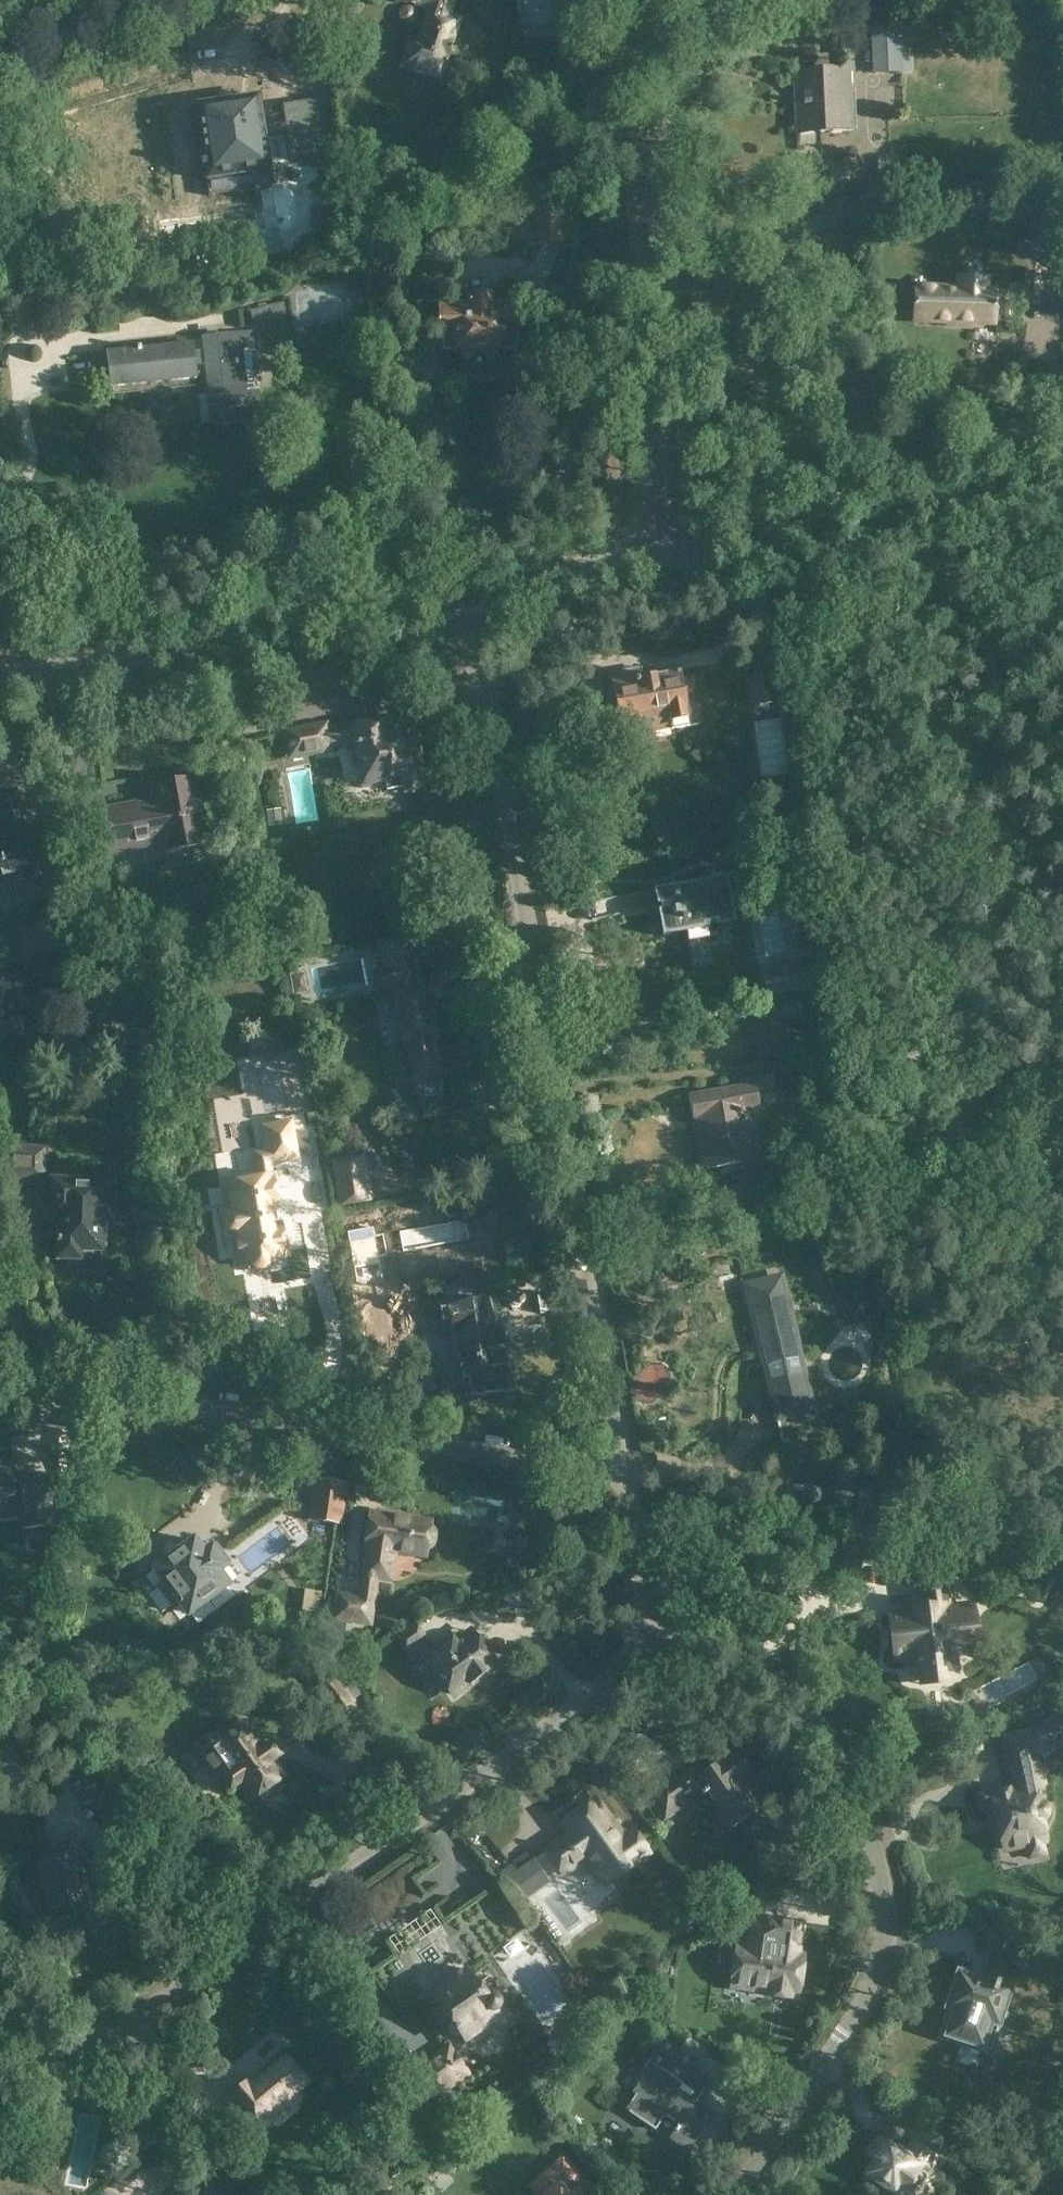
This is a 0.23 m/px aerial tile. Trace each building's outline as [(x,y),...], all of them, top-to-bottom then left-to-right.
[(429,9),(419,42),(408,39),(399,68),(442,80),(445,71),(458,28),(441,23),(445,7),(461,12),(465,0),(398,0),(429,9)] [(912,30),(901,31),(903,71),(914,70),(912,30)] [(872,32),(873,71),(903,71),(901,31),(872,32)] [(819,133),(850,131),(850,129),(848,90),(848,70),(816,72),(816,73),(796,74),(797,102),(795,102),(796,129),(819,128),(819,133)] [(259,96),(196,105),(199,127),(200,139),(204,162),(200,163),(201,168),(204,167),(206,180),(208,192),(208,196),(254,190),(255,193),(260,192),(260,189),(272,187),(264,136),(286,133),(290,161),(324,156),(316,99),(282,104),(285,123),(263,126),(261,111),(259,99),(259,96)] [(914,287),(913,321),(955,322),(955,323),(956,323),(956,324),(973,325),(973,311),(985,312),(994,312),(995,287),(986,287),(986,277),(956,276),(956,289),(914,287)] [(469,298),(469,302),(468,302),(468,304),(440,304),(440,328),(454,328),(454,351),(459,351),(463,358),(472,358),(475,351),(484,351),(487,358),(496,358),(499,351),(517,351),(517,329),(519,329),(519,318),(524,318),(524,307),(519,307),(519,303),(489,304),(489,298),(469,298)] [(192,344),(107,354),(111,386),(195,377),(194,364),(205,365),(208,395),(209,395),(212,423),(213,425),(240,422),(239,418),(261,416),(258,389),(256,389),(251,350),(254,350),(252,334),(231,336),(231,335),(202,338),(204,350),(193,352),(192,344)] [(10,505),(6,486),(2,469),(0,470),(0,507),(10,505)] [(784,610),(782,600),(773,602),(775,612),(784,610)] [(657,730),(670,727),(671,729),(689,726),(688,716),(690,713),(689,709),(686,706),(683,691),(685,688),(684,683),(681,681),(679,672),(641,679),(639,668),(610,673),(614,699),(606,700),(607,703),(605,703),(604,705),(605,709),(607,711),(616,709),(621,737),(639,733),(637,723),(655,719),(657,730)] [(777,702),(773,668),(747,671),(752,705),(777,702)] [(312,726),(284,731),(289,758),(303,756),(304,756),(330,751),(331,751),(332,751),(331,748),(355,744),(356,748),(355,748),(355,749),(355,750),(355,751),(354,751),(354,752),(354,753),(355,754),(355,755),(355,756),(355,757),(356,757),(356,758),(356,759),(357,759),(357,760),(358,760),(359,766),(356,767),(360,788),(383,784),(382,781),(400,777),(402,788),(403,788),(404,788),(405,789),(406,789),(407,789),(408,789),(408,790),(409,790),(410,790),(411,790),(412,790),(413,789),(414,789),(415,789),(416,789),(416,788),(417,788),(418,788),(419,787),(420,786),(421,786),(421,785),(422,785),(423,784),(420,768),(420,767),(421,767),(421,766),(421,765),(421,764),(421,763),(421,762),(421,761),(421,760),(420,759),(420,758),(419,757),(419,756),(418,756),(418,755),(417,755),(416,746),(416,745),(417,745),(418,744),(418,743),(419,743),(419,742),(419,741),(419,740),(419,739),(419,738),(419,737),(418,737),(418,736),(417,736),(417,735),(416,735),(415,735),(414,735),(413,735),(402,737),(401,730),(389,733),(387,721),(372,724),(370,722),(364,723),(362,726),(344,729),(344,726),(328,728),(327,723),(325,723),(312,726)] [(151,787),(154,804),(137,807),(136,803),(103,809),(111,853),(144,846),(144,845),(161,841),(163,851),(207,843),(202,813),(200,813),(198,804),(200,803),(196,779),(151,787)] [(15,790),(0,793),(0,800),(5,829),(0,829),(0,892),(1,892),(3,892),(4,892),(6,891),(8,890),(8,888),(9,887),(10,885),(10,884),(9,881),(32,877),(23,824),(21,824),(15,790)] [(279,811),(265,813),(267,827),(281,826),(279,811)] [(653,890),(661,937),(686,932),(688,942),(709,938),(707,928),(708,928),(708,925),(714,924),(715,927),(735,923),(726,876),(653,890)] [(443,1073),(429,1004),(434,1003),(433,1000),(451,996),(446,970),(437,971),(439,980),(415,985),(412,970),(417,966),(411,933),(376,940),(380,963),(387,965),(388,969),(383,970),(382,970),(381,971),(379,972),(378,974),(377,975),(377,976),(377,977),(377,979),(378,981),(379,983),(380,984),(381,985),(383,985),(384,986),(386,986),(392,984),(393,989),(392,989),(396,1009),(393,1012),(396,1026),(399,1027),(403,1045),(405,1045),(411,1079),(443,1073)] [(36,990),(36,993),(65,988),(59,953),(31,958),(33,971),(18,974),(21,993),(36,990)] [(788,1056),(779,1006),(750,1011),(759,1061),(788,1056)] [(740,1087),(690,1096),(704,1169),(742,1162),(741,1158),(758,1154),(750,1110),(759,1108),(755,1089),(774,1086),(772,1073),(753,1077),(739,1079),(740,1087)] [(241,1262),(250,1260),(250,1261),(250,1262),(251,1264),(253,1266),(254,1266),(255,1267),(257,1268),(259,1268),(261,1268),(262,1268),(265,1267),(266,1266),(267,1264),(268,1262),(269,1261),(269,1259),(269,1258),(269,1257),(285,1254),(280,1226),(271,1227),(268,1207),(276,1205),(269,1164),(297,1159),(291,1120),(261,1126),(265,1151),(253,1153),(258,1179),(227,1185),(232,1214),(230,1214),(228,1215),(227,1217),(226,1218),(225,1219),(225,1220),(225,1221),(224,1222),(224,1224),(225,1226),(225,1228),(226,1229),(228,1231),(229,1232),(231,1233),(232,1233),(234,1233),(236,1233),(241,1262)] [(45,1148),(0,1147),(0,1170),(2,1181),(44,1182),(45,1148)] [(50,1219),(54,1219),(54,1230),(59,1231),(59,1239),(56,1239),(56,1247),(58,1247),(58,1258),(100,1259),(101,1220),(111,1220),(111,1200),(101,1200),(102,1183),(52,1181),(50,1219)] [(781,1280),(746,1288),(776,1414),(810,1406),(781,1280)] [(451,1305),(447,1306),(450,1330),(455,1329),(460,1363),(466,1362),(470,1389),(490,1386),(490,1387),(493,1387),(499,1390),(504,1385),(506,1385),(506,1384),(508,1384),(504,1351),(498,1352),(496,1340),(502,1339),(500,1325),(494,1326),(490,1298),(451,1303),(451,1305)] [(353,1321),(362,1357),(389,1351),(380,1315),(353,1321)] [(0,1463),(0,1518),(18,1516),(19,1525),(52,1523),(49,1476),(16,1478),(16,1482),(12,1483),(11,1462),(0,1463)] [(315,1478),(310,1510),(342,1515),(347,1483),(315,1478)] [(369,1512),(363,1548),(366,1549),(359,1597),(337,1594),(333,1620),(370,1625),(377,1579),(391,1580),(395,1553),(426,1557),(428,1547),(429,1547),(433,1544),(434,1535),(432,1531),(430,1531),(432,1521),(369,1512)] [(515,1534),(511,1538),(511,1544),(515,1547),(521,1547),(524,1543),(524,1538),(520,1534),(515,1534)] [(166,1560),(154,1569),(164,1582),(156,1588),(171,1607),(178,1602),(188,1615),(228,1585),(218,1572),(231,1562),(216,1543),(203,1553),(194,1539),(182,1548),(179,1545),(178,1543),(177,1543),(175,1542),(174,1541),(172,1541),(171,1541),(169,1542),(168,1542),(167,1542),(165,1543),(164,1545),(163,1546),(162,1547),(162,1549),(162,1551),(162,1552),(162,1553),(162,1554),(162,1555),(163,1557),(166,1560)] [(916,1662),(918,1687),(960,1683),(958,1671),(956,1657),(971,1655),(980,1654),(974,1601),(955,1603),(953,1579),(915,1583),(917,1607),(886,1611),(893,1664),(916,1662)] [(520,1590),(503,1595),(507,1608),(525,1603),(520,1590)] [(424,1643),(427,1641),(414,1622),(395,1635),(408,1654),(417,1648),(429,1665),(431,1664),(453,1694),(458,1695),(463,1692),(464,1688),(490,1669),(478,1652),(482,1649),(469,1630),(453,1642),(451,1639),(431,1653),(424,1643)] [(229,1671),(210,1672),(211,1684),(220,1683),(220,1689),(230,1688),(229,1671)] [(334,1678),(320,1688),(336,1711),(351,1701),(334,1678)] [(1039,1706),(1030,1711),(1034,1719),(1043,1714),(1039,1706)] [(1035,1756),(1036,1756),(1036,1755),(1062,1740),(1062,1712),(1029,1730),(1000,1737),(1011,1784),(976,1792),(980,1810),(995,1807),(1004,1849),(1026,1844),(1029,1858),(1045,1854),(1042,1841),(1044,1841),(1040,1822),(1042,1822),(1043,1821),(1044,1820),(1046,1818),(1047,1817),(1047,1815),(1048,1813),(1048,1812),(1047,1810),(1047,1809),(1046,1808),(1045,1806),(1044,1805),(1042,1804),(1040,1803),(1038,1803),(1036,1803),(1032,1786),(1041,1784),(1035,1756)] [(196,1747),(219,1779),(221,1778),(230,1790),(241,1782),(251,1795),(256,1791),(263,1801),(281,1788),(275,1779),(280,1775),(271,1761),(276,1757),(268,1745),(262,1749),(252,1735),(244,1742),(232,1725),(220,1733),(219,1731),(196,1747)] [(751,1814),(757,1810),(739,1784),(752,1775),(735,1749),(701,1773),(696,1765),(669,1784),(668,1781),(647,1796),(666,1823),(687,1809),(682,1801),(697,1791),(702,1798),(704,1796),(705,1798),(709,1795),(722,1813),(719,1815),(731,1833),(737,1829),(743,1837),(759,1826),(751,1814)] [(88,1790),(83,1781),(75,1785),(86,1805),(94,1800),(108,1824),(118,1818),(98,1784),(88,1790)] [(563,1822),(572,1835),(564,1841),(562,1839),(545,1850),(562,1874),(579,1862),(577,1860),(586,1854),(606,1884),(638,1862),(637,1860),(644,1855),(645,1848),(638,1838),(634,1835),(630,1834),(626,1835),(621,1839),(594,1800),(563,1822)] [(72,1908),(71,1903),(89,1898),(86,1888),(91,1887),(89,1881),(90,1877),(89,1871),(86,1869),(84,1862),(78,1864),(75,1854),(35,1866),(39,1877),(32,1879),(38,1902),(45,1900),(50,1915),(72,1908)] [(995,1907),(994,1919),(1011,1920),(1012,1908),(995,1907)] [(795,1961),(797,1950),(798,1950),(802,1924),(767,1919),(753,1926),(750,1944),(738,1942),(732,1989),(791,1997),(792,1989),(797,1990),(801,1961),(795,1961)] [(487,1998),(466,1969),(447,1982),(448,1982),(430,1994),(438,2005),(451,2024),(450,2024),(449,2026),(448,2027),(448,2029),(448,2030),(448,2032),(449,2033),(451,2034),(452,2035),(454,2035),(456,2035),(458,2034),(461,2038),(497,2013),(494,2009),(495,2008),(496,2007),(497,2006),(497,2005),(497,2003),(497,2002),(497,2000),(496,1999),(496,1998),(494,1998),(493,1997),(492,1997),(491,1997),(489,1997),(488,1998),(487,1998)] [(998,2025),(1010,1989),(957,1971),(945,2009),(957,2013),(948,2039),(984,2051),(993,2024),(998,2025)] [(642,2014),(634,2023),(644,2032),(652,2023),(642,2014)] [(635,2095),(625,2109),(655,2130),(660,2123),(657,2120),(664,2110),(680,2121),(668,2139),(687,2152),(711,2118),(692,2106),(709,2082),(691,2070),(697,2061),(663,2038),(637,2075),(641,2078),(631,2092),(635,2095)] [(471,2078),(449,2045),(409,2072),(431,2104),(471,2078)] [(273,2069),(251,2087),(247,2082),(225,2100),(249,2129),(305,2082),(299,2075),(300,2072),(295,2066),(292,2066),(285,2058),(282,2061),(279,2061),(273,2066),(273,2069)] [(204,2109),(201,2106),(203,2104),(193,2093),(177,2107),(189,2121),(204,2109)] [(157,2129),(165,2136),(156,2147),(166,2157),(183,2139),(164,2122),(157,2129)] [(937,2156),(914,2141),(904,2154),(879,2137),(869,2153),(874,2156),(873,2158),(876,2160),(866,2175),(896,2194),(911,2194),(917,2185),(929,2193),(940,2178),(928,2170),(937,2156)] [(571,2169),(563,2160),(534,2186),(542,2194),(565,2194),(555,2184),(571,2169)] [(196,2187),(204,2194),(209,2194),(225,2180),(215,2169),(196,2187)]
